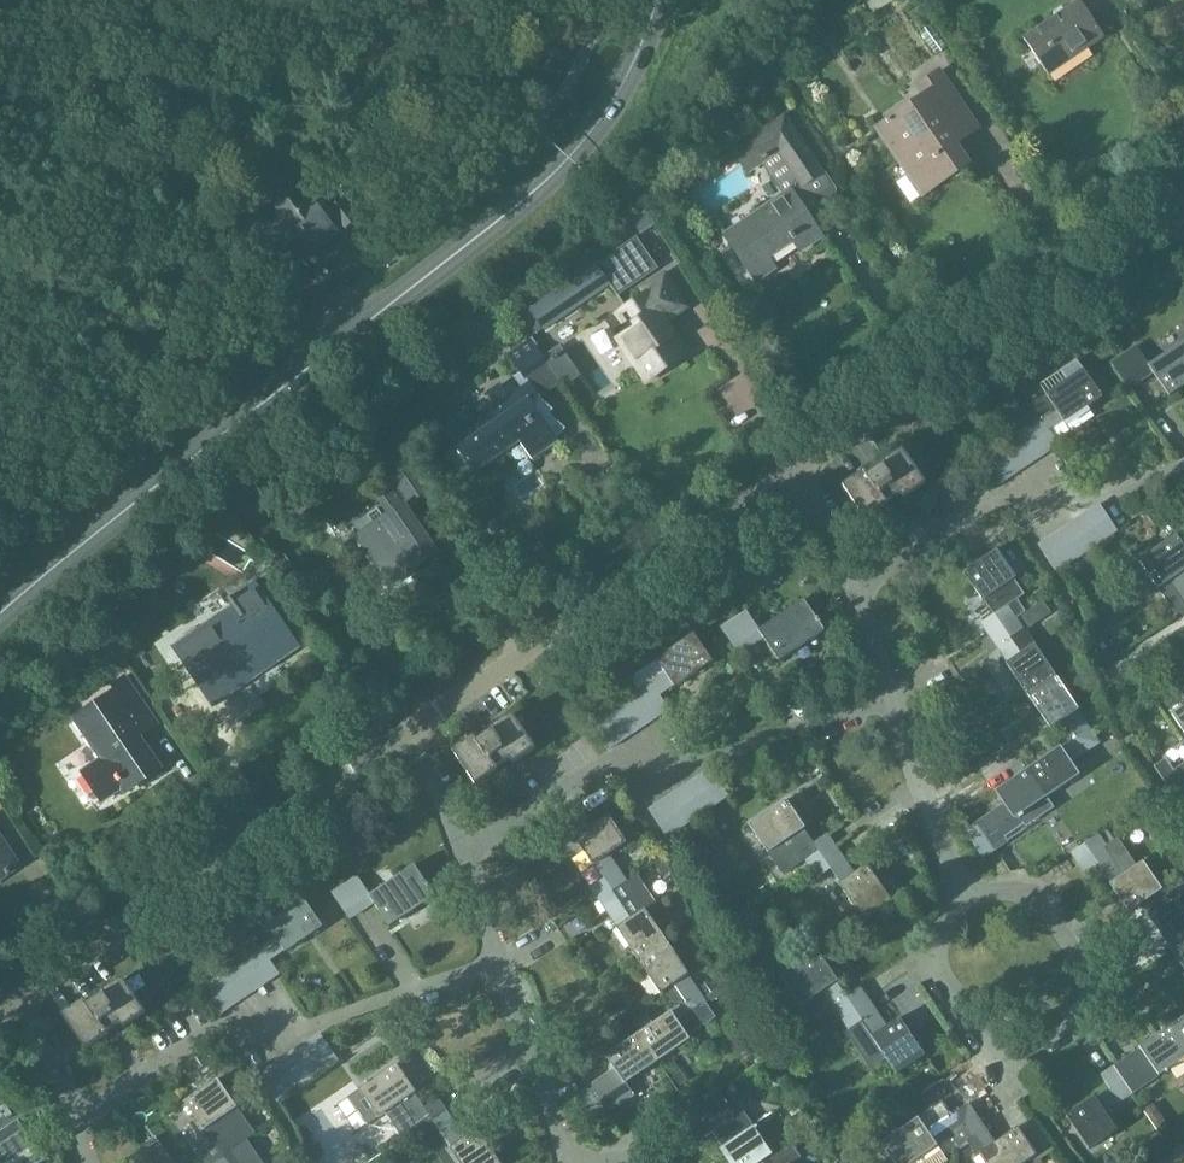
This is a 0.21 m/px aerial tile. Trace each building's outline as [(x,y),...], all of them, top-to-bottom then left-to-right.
[(873,15),(896,1),(895,0),(864,0),(873,15)] [(1023,38),(1049,76),(1105,37),(1080,0),(1078,0),(1023,38)] [(919,34),(935,55),(946,47),(930,26),(919,34)] [(919,95),(874,127),(908,176),(918,170),(932,190),(970,164),(957,145),(981,129),(940,68),(913,86),(919,95)] [(784,114),(783,114),(730,151),(746,175),(776,155),(800,190),(826,173),(784,114)] [(344,202),(323,218),(290,174),(266,192),(264,193),(280,213),(286,221),(280,226),(303,257),(356,217),(344,202)] [(789,188),(723,233),(756,281),(775,268),(769,259),(794,241),(800,250),(822,235),(789,188)] [(647,211),(633,220),(641,232),(655,223),(647,211)] [(670,226),(682,243),(691,236),(680,219),(670,226)] [(527,307),(514,315),(529,337),(530,338),(542,329),(544,331),(611,285),(617,294),(637,281),(616,250),(597,263),(529,309),(527,307)] [(686,307),(664,275),(641,291),(642,294),(613,315),(623,329),(614,336),(637,369),(642,365),(652,380),(684,358),(666,331),(670,329),(665,322),(686,307)] [(1091,330),(1097,326),(1093,320),(1087,325),(1091,330)] [(465,410),(442,427),(449,437),(475,475),(521,443),(534,461),(560,442),(557,438),(566,427),(550,415),(554,410),(544,395),(561,383),(547,364),(543,358),(530,338),(529,337),(506,353),(520,373),(514,378),(520,388),(514,392),(508,396),(501,386),(488,395),(495,405),(491,408),(473,421),(465,410)] [(1149,365),(1135,346),(1111,362),(1129,389),(1153,373),(1170,397),(1183,388),(1183,343),(1150,366),(1149,365)] [(1040,385),(1046,394),(1018,413),(1027,425),(1029,424),(1047,453),(1057,446),(1059,445),(1049,431),(1064,421),(1065,424),(1103,398),(1078,360),(1040,385)] [(431,388),(440,383),(433,371),(424,376),(431,388)] [(1029,424),(1027,425),(1016,433),(1035,461),(1047,453),(1029,424)] [(1016,433),(1004,441),(1023,469),(1035,461),(1016,433)] [(1004,441),(991,449),(1010,478),(1023,469),(1004,441)] [(1010,478),(991,449),(979,458),(998,486),(1010,478)] [(881,465),(882,468),(868,477),(865,473),(843,488),(866,522),(889,507),(887,504),(900,495),(904,500),(926,485),(903,451),(881,465)] [(352,525),(358,534),(355,536),(386,581),(415,561),(419,566),(438,553),(406,508),(429,492),(409,464),(395,475),(388,464),(369,477),(380,493),(369,500),(372,504),(364,509),(355,496),(326,514),(340,533),(352,525)] [(1154,525),(1165,518),(1156,504),(1145,511),(1154,525)] [(1100,505),(1087,513),(1106,540),(1118,532),(1100,505)] [(1087,513),(1075,521),(1094,548),(1106,540),(1087,513)] [(493,518),(492,518),(491,518),(490,518),(489,518),(489,519),(488,519),(487,520),(486,521),(486,522),(485,523),(485,524),(485,525),(485,526),(485,527),(486,527),(486,528),(486,529),(487,530),(488,530),(488,531),(489,531),(489,532),(490,532),(491,532),(492,532),(493,532),(494,532),(495,532),(496,532),(496,531),(497,531),(498,530),(498,529),(499,529),(499,528),(499,527),(500,527),(500,526),(500,525),(500,524),(500,523),(499,522),(499,521),(498,521),(498,520),(497,519),(496,519),(496,518),(495,518),(494,518),(493,518)] [(1075,521),(1063,530),(1081,556),(1094,548),(1075,521)] [(1063,530),(1051,538),(1070,564),(1081,556),(1063,530)] [(1183,545),(1177,536),(1139,562),(1157,589),(1169,581),(1183,603),(1183,546),(1183,545)] [(1070,564),(1051,538),(1039,546),(1057,573),(1070,564)] [(742,551),(730,560),(737,569),(749,560),(742,551)] [(983,601),(985,600),(995,615),(981,624),(990,637),(1017,618),(998,590),(1016,578),(997,551),(964,573),(983,601)] [(275,569),(260,579),(267,588),(281,579),(275,569)] [(230,605),(172,645),(214,706),(299,648),(252,580),(226,598),(230,605)] [(721,627),(740,654),(763,638),(780,662),(825,632),(804,600),(759,631),(746,611),(721,627)] [(1007,664),(1029,697),(1057,678),(1034,645),(1021,653),(1012,640),(1025,630),(1017,618),(990,637),(1008,663),(1007,664)] [(656,659),(629,677),(638,690),(657,718),(669,710),(660,696),(674,686),(676,688),(713,663),(694,634),(656,659)] [(1113,649),(1103,656),(1106,661),(1117,654),(1113,649)] [(75,715),(105,760),(88,772),(99,788),(98,789),(105,800),(124,788),(126,791),(145,778),(147,780),(164,769),(142,736),(159,725),(124,676),(110,684),(113,689),(75,715)] [(1111,682),(1119,693),(1128,687),(1120,676),(1111,682)] [(1077,739),(1076,739),(1077,739),(1078,739),(1081,744),(1094,735),(1077,711),(1078,710),(1057,678),(1029,697),(1051,730),(1064,721),(1077,739)] [(638,690),(626,698),(645,726),(657,718),(638,690)] [(626,698),(614,706),(633,734),(645,726),(626,698)] [(614,706),(602,714),(621,742),(633,734),(614,706)] [(1171,715),(1183,734),(1183,706),(1171,715)] [(621,742),(602,714),(589,723),(608,751),(621,742)] [(489,731),(490,734),(478,742),(475,738),(453,753),(477,787),(499,772),(497,769),(510,760),(514,765),(537,750),(513,715),(489,731)] [(1100,716),(1091,722),(1097,731),(1106,724),(1100,716)] [(1061,747),(1029,769),(1047,797),(1108,756),(1099,744),(1100,743),(1094,735),(1081,744),(1078,739),(1077,739),(1076,739),(1063,749),(1061,747)] [(1005,805),(978,823),(996,850),(1007,842),(1009,841),(1007,839),(1055,808),(1052,803),(1047,797),(1029,769),(996,792),(1005,805)] [(711,770),(698,778),(716,805),(729,797),(711,770)] [(698,778),(686,786),(704,813),(716,805),(698,778)] [(686,786),(674,794),(692,821),(704,813),(686,786)] [(674,794),(662,802),(680,829),(692,821),(674,794)] [(804,861),(808,867),(836,848),(827,835),(814,844),(804,830),(806,829),(797,815),(793,809),(787,800),(749,826),(783,876),(804,861)] [(680,829),(662,802),(649,811),(667,838),(680,829)] [(592,888),(601,901),(628,883),(627,882),(609,855),(627,843),(608,815),(574,838),(594,866),(595,865),(605,879),(592,888)] [(978,823),(966,832),(983,858),(996,850),(978,823)] [(1072,854),(1081,866),(1107,849),(1098,836),(1072,854)] [(20,867),(0,837),(0,880),(20,867)] [(1143,904),(1143,905),(1169,887),(1168,885),(1162,890),(1143,862),(1137,866),(1121,842),(1108,850),(1107,849),(1081,866),(1089,879),(1102,870),(1112,884),(1110,885),(1130,913),(1143,904)] [(836,848),(808,867),(816,879),(829,870),(865,922),(893,903),(867,865),(854,874),(836,848)] [(667,861),(657,866),(662,876),(672,871),(667,861)] [(356,875),(332,892),(350,919),(374,903),(390,927),(436,896),(415,866),(369,897),(356,875)] [(617,929),(639,962),(667,943),(644,910),(655,902),(637,875),(627,882),(628,883),(601,901),(619,928),(617,929)] [(1173,953),(1183,945),(1183,910),(1178,901),(1179,900),(1169,887),(1143,905),(1152,919),(1150,920),(1173,953)] [(722,901),(716,893),(706,900),(712,908),(722,901)] [(266,924),(274,936),(248,954),(267,983),(280,974),(270,960),(284,950),(286,953),(324,927),(304,898),(266,924)] [(730,913),(724,905),(714,911),(720,920),(730,913)] [(687,1004),(688,1004),(691,1008),(704,999),(688,976),(689,975),(667,943),(639,962),(661,994),(675,985),(687,1004)] [(1173,953),(1183,969),(1183,945),(1173,953)] [(819,953),(781,979),(800,1006),(822,991),(842,1020),(869,1001),(860,988),(847,997),(837,983),(839,982),(829,968),(826,963),(819,953)] [(248,954),(236,962),(255,991),(267,983),(248,954)] [(236,962),(224,971),(243,999),(255,991),(236,962)] [(224,971),(212,979),(231,1007),(243,999),(224,971)] [(107,1032),(113,1029),(121,1024),(124,1029),(147,1014),(123,978),(86,1004),(85,1002),(64,1017),(87,1051),(109,1035),(107,1032)] [(231,1007),(212,979),(199,987),(219,1016),(231,1007)] [(708,996),(716,991),(710,982),(702,987),(708,996)] [(633,1026),(639,1034),(657,1061),(689,1039),(687,1036),(716,1017),(710,1008),(707,1003),(704,999),(691,1008),(688,1004),(687,1004),(673,1013),(672,1012),(654,1024),(648,1016),(633,1026)] [(869,1001),(842,1020),(849,1031),(851,1029),(872,1061),(882,1055),(886,1060),(897,1076),(926,1056),(900,1018),(887,1027),(876,1011),(869,1001)] [(1173,1025),(1183,1042),(1183,1018),(1173,1025)] [(391,1040),(403,1032),(395,1020),(383,1028),(391,1040)] [(814,1035),(804,1023),(794,1031),(804,1043),(814,1035)] [(1115,1067),(1132,1093),(1158,1076),(1183,1058),(1183,1042),(1173,1025),(1140,1048),(1141,1049),(1115,1067)] [(321,1034),(308,1042),(326,1069),(339,1060),(321,1034)] [(575,1097),(576,1097),(589,1088),(607,1114),(635,1095),(627,1082),(657,1061),(639,1034),(630,1040),(622,1046),(606,1057),(615,1070),(575,1097)] [(308,1042),(296,1051),(314,1077),(326,1069),(308,1042)] [(296,1051),(284,1059),(302,1085),(314,1077),(296,1051)] [(284,1059),(272,1067),(290,1093),(302,1085),(284,1059)] [(359,1091),(350,1096),(369,1123),(377,1119),(376,1118),(377,1117),(378,1118),(385,1113),(404,1141),(408,1138),(419,1131),(447,1112),(438,1099),(424,1108),(415,1094),(417,1093),(397,1065),(359,1091)] [(1132,1093),(1115,1067),(1101,1076),(1110,1089),(1096,1099),(1095,1097),(1067,1117),(1090,1150),(1117,1131),(1104,1113),(1132,1093)] [(209,1162),(216,1162),(238,1148),(249,1141),(247,1138),(256,1132),(238,1108),(218,1080),(185,1103),(204,1131),(206,1130),(215,1144),(202,1153),(209,1162)] [(589,1088),(576,1097),(594,1123),(607,1114),(589,1088)] [(780,1149),(782,1148),(764,1120),(754,1127),(735,1100),(728,1105),(719,1092),(709,1099),(709,1100),(718,1113),(691,1131),(699,1143),(713,1134),(722,1148),(721,1150),(730,1162),(759,1162),(780,1149)] [(671,1097),(669,1107),(678,1119),(690,1111),(677,1093),(671,1097)] [(696,1093),(687,1099),(694,1109),(703,1103),(696,1093)] [(682,1118),(691,1131),(718,1113),(709,1100),(703,1103),(694,1109),(682,1118)] [(960,1148),(951,1135),(978,1117),(969,1104),(928,1131),(919,1118),(881,1144),(894,1162),(911,1162),(937,1146),(936,1145),(950,1136),(959,1148),(960,1148)] [(1172,1132),(1153,1104),(1143,1110),(1162,1139),(1172,1132)] [(408,1138),(417,1152),(428,1145),(441,1162),(501,1162),(489,1147),(478,1130),(465,1139),(453,1122),(447,1112),(419,1131),(408,1138)] [(800,1116),(788,1124),(798,1138),(810,1130),(800,1116)] [(951,1135),(960,1148),(967,1143),(976,1156),(980,1153),(987,1162),(1042,1162),(1037,1156),(1018,1128),(996,1143),(978,1117),(951,1135)] [(46,1161),(25,1129),(18,1119),(0,1131),(0,1162),(43,1162),(46,1161)] [(302,1129),(297,1132),(310,1162),(311,1162),(320,1157),(302,1129)] [(249,1141),(238,1148),(216,1162),(265,1162),(249,1141)] [(800,1158),(792,1143),(781,1150),(780,1149),(759,1162),(793,1162),(800,1158)]
